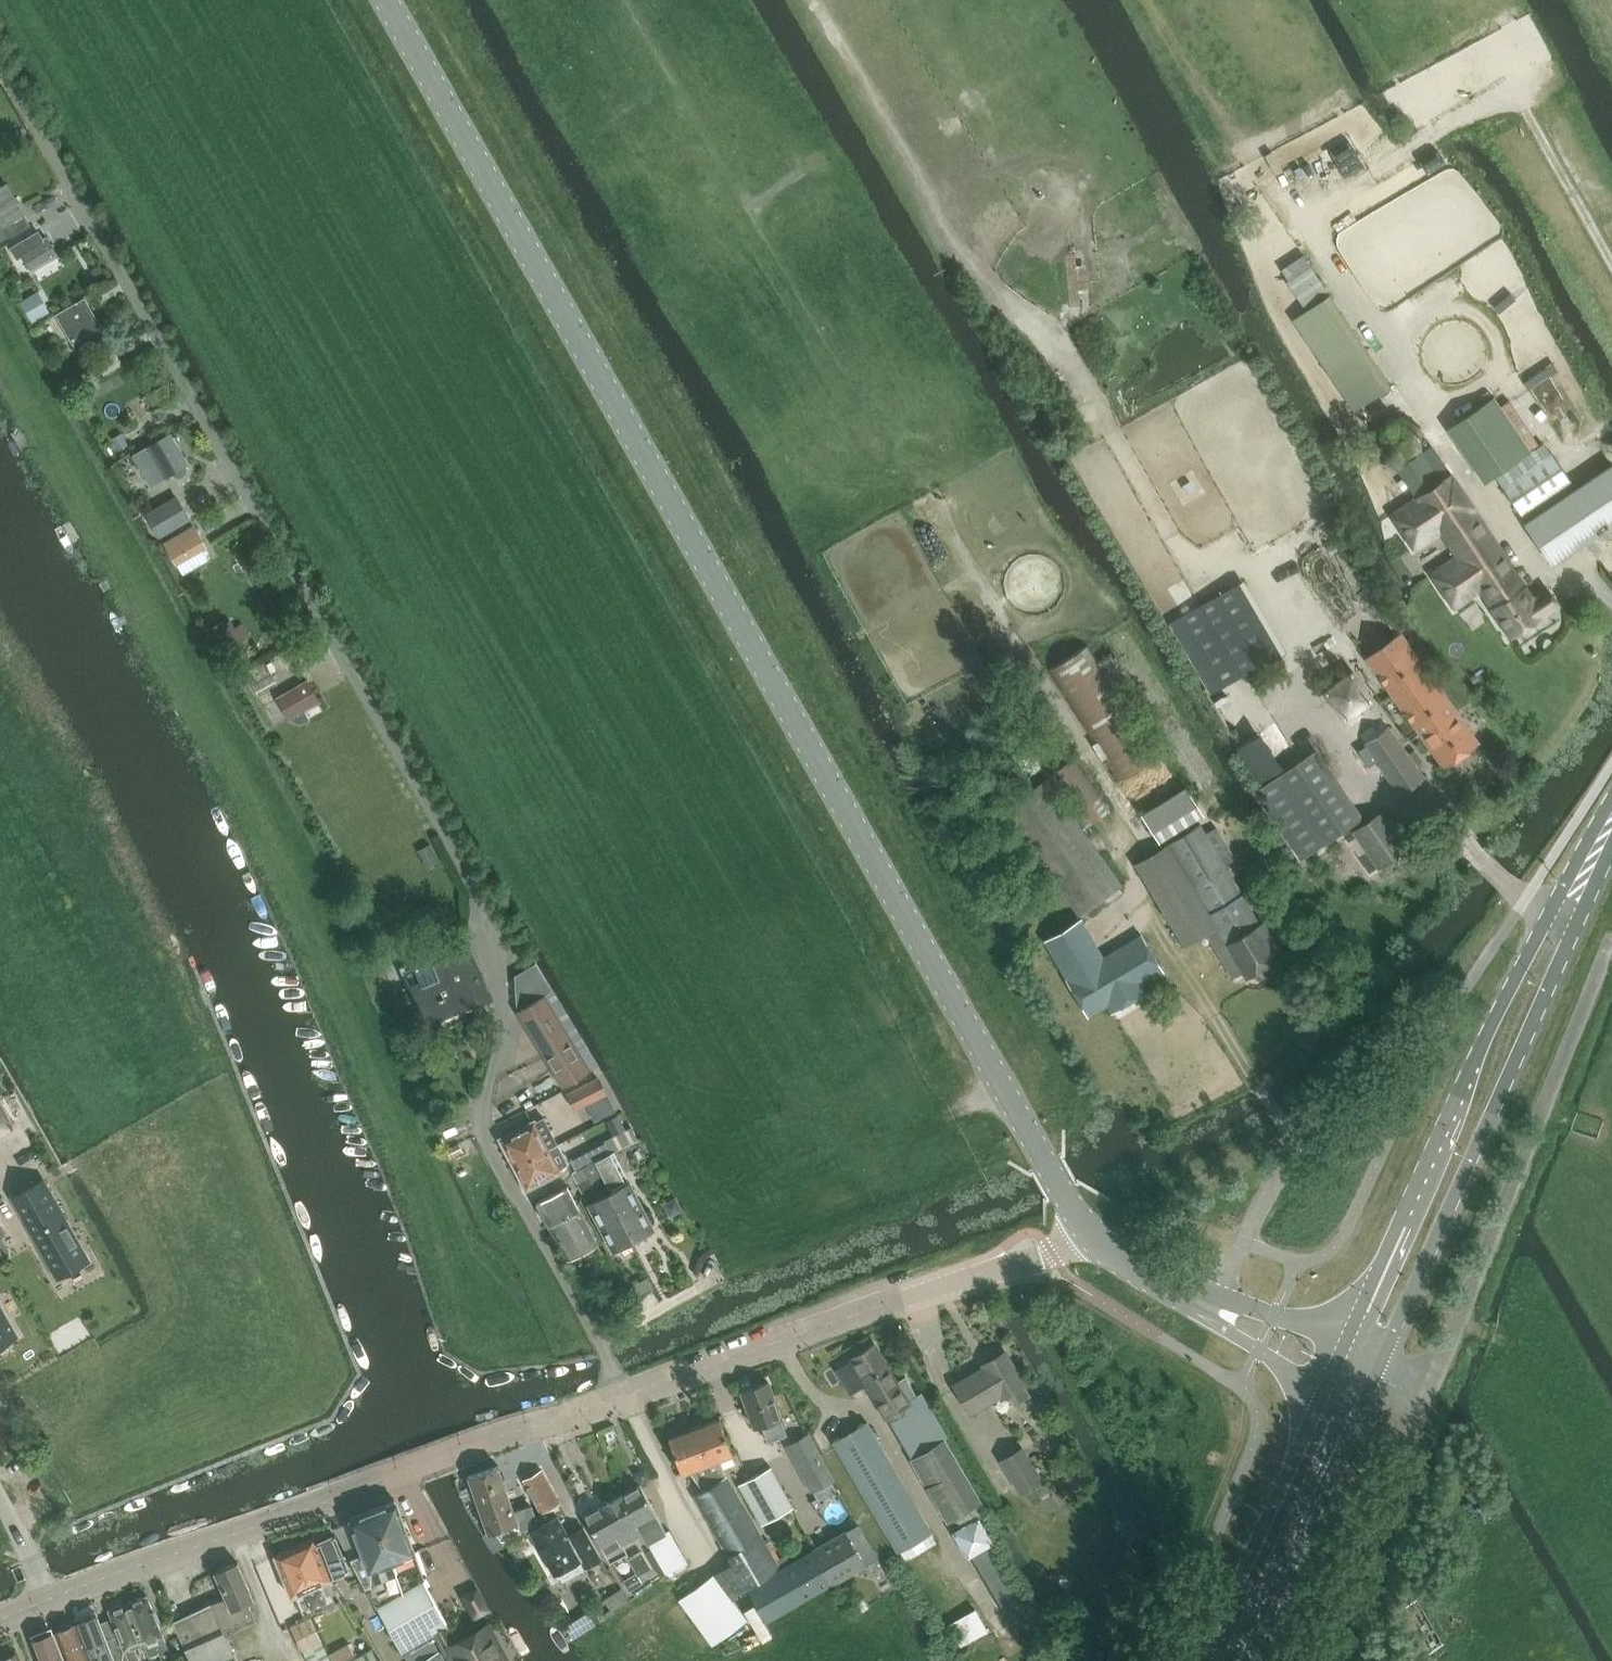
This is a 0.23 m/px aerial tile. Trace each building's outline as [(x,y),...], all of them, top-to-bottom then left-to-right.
[(0,184),(0,239),(12,232),(13,233),(32,222),(26,212),(19,201),(13,191),(7,180),(0,184)] [(34,270),(59,255),(49,237),(45,239),(40,231),(12,247),(19,258),(24,255),(34,270)] [(1304,254),(1282,269),(1289,280),(1311,265),(1304,254)] [(92,270),(98,280),(109,275),(103,264),(92,270)] [(21,302),(20,302),(29,316),(32,322),(51,311),(39,291),(21,302)] [(1355,410),(1392,386),(1330,294),(1293,318),(1355,410)] [(79,353),(106,338),(85,302),(59,317),(79,353)] [(78,370),(65,377),(71,389),(84,382),(78,370)] [(1530,452),(1493,396),(1447,427),(1483,482),(1530,452)] [(1405,462),(1424,450),(1422,425),(1402,416),(1382,429),(1383,453),(1405,462)] [(122,431),(113,437),(120,449),(129,443),(122,431)] [(153,484),(173,472),(176,475),(181,476),(185,475),(188,472),(189,468),(188,463),(189,462),(179,444),(181,443),(182,439),(179,435),(176,434),(174,435),(172,432),(162,438),(161,436),(157,438),(158,440),(135,454),(153,484)] [(1552,452),(1503,484),(1523,517),(1575,482),(1552,452)] [(1454,605),(1480,588),(1511,636),(1559,605),(1548,588),(1534,597),(1452,473),(1439,482),(1421,455),(1401,468),(1418,495),(1393,512),(1416,546),(1441,530),(1458,555),(1432,571),(1454,605)] [(1552,562),(1611,523),(1611,465),(1526,523),(1552,562)] [(190,522),(178,500),(148,517),(161,539),(190,522)] [(194,526),(165,544),(177,564),(206,547),(194,526)] [(1244,675),(1281,653),(1240,585),(1204,607),(1244,675)] [(1366,587),(1357,593),(1372,614),(1381,608),(1366,587)] [(232,622),(215,631),(225,651),(243,642),(237,629),(232,622)] [(1402,633),(1369,657),(1446,766),(1480,742),(1402,633)] [(1114,652),(1101,660),(1091,644),(1050,670),(1120,780),(1160,754),(1117,686),(1130,677),(1114,652)] [(1352,674),(1328,691),(1345,715),(1369,698),(1352,674)] [(308,681),(279,697),(290,717),(294,722),(300,723),(305,722),(310,719),(304,709),(319,700),(308,681)] [(1373,737),(1365,742),(1400,793),(1401,794),(1426,776),(1390,725),(1387,727),(1373,737)] [(1311,753),(1254,792),(1257,799),(1272,822),(1298,859),(1356,819),(1338,793),(1311,753)] [(1087,827),(1113,809),(1076,757),(1050,776),(1087,827)] [(1029,792),(1006,808),(1081,914),(1123,884),(1059,792),(1049,778),(1029,792)] [(1187,785),(1142,813),(1160,842),(1205,814),(1187,785)] [(1379,866),(1410,846),(1385,808),(1354,828),(1379,866)] [(1217,926),(1247,976),(1285,954),(1264,920),(1261,922),(1203,824),(1136,863),(1185,945),(1217,926)] [(440,861),(431,844),(420,850),(429,867),(440,861)] [(1081,919),(1044,940),(1089,1015),(1108,1004),(1145,982),(1164,971),(1142,934),(1103,957),(1081,919)] [(478,1001),(492,995),(469,941),(402,971),(430,1036),(484,1013),(478,1001)] [(1293,948),(1286,953),(1291,961),(1298,956),(1293,948)] [(545,993),(592,1069),(597,1065),(536,964),(516,976),(518,1010),(545,993)] [(546,1055),(573,1038),(545,993),(518,1010),(546,1055)] [(546,1055),(564,1086),(592,1069),(573,1038),(546,1055)] [(570,1092),(578,1107),(608,1092),(599,1077),(570,1092)] [(12,1125),(0,1104),(0,1132),(12,1125)] [(619,1114),(607,1120),(612,1131),(624,1125),(619,1114)] [(517,1164),(558,1143),(545,1117),(504,1139),(517,1164)] [(597,1160),(615,1151),(640,1138),(633,1128),(574,1158),(579,1169),(585,1166),(597,1160)] [(460,1143),(448,1149),(452,1158),(464,1152),(460,1143)] [(558,1143),(517,1164),(528,1185),(562,1167),(568,1162),(558,1143)] [(654,1229),(631,1181),(615,1151),(597,1160),(607,1180),(612,1190),(608,1192),(631,1240),(654,1229)] [(595,1186),(607,1180),(597,1160),(585,1166),(590,1176),(595,1186)] [(579,1181),(590,1176),(585,1166),(579,1169),(574,1172),(579,1181)] [(584,1191),(595,1186),(590,1176),(579,1181),(584,1191)] [(44,1180),(13,1197),(58,1276),(88,1259),(44,1180)] [(565,1210),(578,1204),(569,1186),(539,1202),(551,1224),(568,1215),(565,1210)] [(614,1249),(631,1240),(608,1192),(590,1202),(614,1249)] [(677,1198),(666,1204),(670,1213),(681,1207),(677,1198)] [(569,1258),(598,1242),(578,1204),(565,1210),(568,1215),(551,1224),(569,1258)] [(18,1334),(0,1303),(0,1344),(18,1334)] [(853,1358),(839,1365),(855,1392),(868,1384),(887,1416),(897,1410),(910,1402),(907,1399),(917,1393),(906,1374),(897,1380),(896,1380),(874,1343),(852,1356),(853,1358)] [(1015,1404),(1032,1394),(1006,1351),(984,1365),(955,1383),(972,1411),(1001,1393),(1002,1395),(1008,1392),(1015,1404)] [(740,1390),(753,1427),(762,1424),(768,1439),(787,1432),(781,1416),(783,1415),(770,1379),(740,1390)] [(720,1417),(696,1427),(709,1461),(717,1458),(733,1452),(720,1417)] [(937,1542),(930,1531),(932,1530),(867,1421),(835,1440),(906,1560),(937,1542)] [(696,1427),(670,1436),(683,1471),(691,1468),(703,1463),(709,1461),(696,1427)] [(813,1491),(833,1480),(808,1434),(788,1445),(813,1491)] [(939,1440),(913,1456),(912,1457),(948,1519),(956,1515),(981,1500),(944,1437),(939,1440)] [(1024,1445),(1000,1459),(1020,1493),(1044,1478),(1024,1445)] [(715,1573),(680,1598),(713,1644),(733,1630),(741,1624),(748,1619),(733,1598),(749,1588),(765,1617),(798,1599),(782,1568),(776,1559),(762,1535),(756,1524),(726,1474),(717,1458),(709,1461),(703,1463),(691,1468),(693,1471),(703,1488),(693,1494),(729,1555),(727,1556),(731,1562),(715,1573)] [(502,1542),(524,1531),(500,1465),(471,1475),(491,1528),(493,1527),(502,1542)] [(794,1506),(772,1466),(741,1482),(763,1522),(794,1506)] [(646,1467),(635,1473),(641,1483),(651,1478),(646,1467)] [(540,1469),(524,1478),(526,1482),(546,1520),(564,1510),(540,1469)] [(640,1484),(621,1495),(642,1532),(647,1542),(666,1531),(640,1484)] [(621,1495),(602,1505),(623,1542),(642,1532),(621,1495)] [(981,1500),(956,1515),(962,1525),(978,1515),(987,1510),(981,1500)] [(397,1502),(385,1506),(394,1531),(387,1534),(397,1557),(415,1551),(397,1502)] [(602,1505),(584,1515),(609,1561),(628,1551),(623,1542),(602,1505)] [(374,1510),(351,1517),(359,1538),(364,1536),(365,1536),(366,1536),(368,1537),(369,1538),(369,1539),(372,1538),(381,1563),(359,1571),(376,1603),(402,1650),(404,1654),(411,1650),(409,1646),(438,1631),(443,1628),(447,1626),(449,1625),(450,1624),(424,1577),(415,1551),(397,1557),(387,1534),(394,1531),(385,1506),(374,1510)] [(968,1555),(994,1541),(978,1515),(962,1525),(953,1531),(968,1555)] [(602,1562),(587,1530),(571,1538),(561,1517),(533,1531),(554,1575),(559,1573),(563,1581),(602,1562)] [(817,1548),(814,1550),(831,1581),(864,1563),(876,1556),(858,1526),(847,1532),(817,1548)] [(666,1531),(647,1542),(652,1550),(665,1574),(668,1572),(685,1563),(688,1562),(670,1529),(666,1531)] [(335,1536),(318,1543),(332,1577),(350,1569),(335,1536)] [(364,1550),(351,1555),(359,1571),(381,1563),(372,1538),(369,1539),(369,1538),(368,1537),(366,1536),(365,1536),(364,1536),(359,1538),(364,1550)] [(315,1537),(274,1554),(292,1595),(304,1590),(326,1580),(332,1577),(318,1543),(315,1537)] [(983,1550),(974,1555),(1017,1627),(1026,1622),(1035,1616),(992,1544),(983,1550)] [(652,1550),(647,1552),(661,1577),(665,1574),(652,1550)] [(786,1553),(776,1559),(782,1568),(798,1599),(819,1587),(831,1581),(814,1550),(802,1557),(792,1562),(786,1553)] [(642,1551),(629,1559),(637,1572),(638,1575),(652,1568),(642,1551)] [(242,1601),(253,1597),(238,1561),(215,1571),(226,1596),(231,1606),(242,1601)] [(637,1572),(624,1579),(630,1590),(642,1583),(638,1575),(637,1572)] [(629,1601),(621,1588),(606,1597),(614,1610),(629,1601)] [(128,1603),(149,1656),(160,1652),(164,1660),(176,1660),(178,1660),(174,1652),(170,1654),(145,1596),(128,1603)] [(231,1606),(226,1596),(173,1619),(191,1658),(189,1659),(189,1660),(237,1660),(225,1634),(252,1622),(242,1601),(231,1606)] [(1443,1644),(1417,1599),(1387,1616),(1412,1660),(1414,1660),(1443,1644)] [(149,1656),(128,1603),(109,1611),(112,1618),(100,1623),(111,1649),(116,1660),(118,1660),(128,1657),(130,1660),(137,1660),(140,1660),(135,1648),(144,1644),(149,1656)] [(962,1642),(986,1628),(974,1608),(951,1622),(962,1642)] [(320,1612),(312,1616),(318,1628),(326,1624),(320,1612)] [(587,1612),(570,1623),(577,1635),(595,1624),(587,1612)] [(100,1623),(97,1616),(77,1624),(90,1658),(91,1658),(93,1660),(116,1660),(111,1649),(100,1623)] [(321,1640),(323,1639),(312,1616),(291,1625),(302,1648),(304,1647),(311,1660),(331,1660),(321,1640)] [(438,1631),(454,1660),(512,1660),(490,1620),(478,1626),(478,1625),(456,1637),(449,1625),(447,1626),(443,1628),(438,1631)] [(54,1634),(64,1660),(87,1660),(86,1660),(90,1658),(77,1624),(54,1634)] [(54,1634),(35,1642),(43,1660),(64,1660),(54,1634)] [(404,1655),(407,1660),(445,1660),(434,1641),(404,1655)] [(372,1648),(351,1660),(380,1660),(372,1648)] [(14,1651),(0,1657),(0,1660),(18,1660),(14,1651)]
